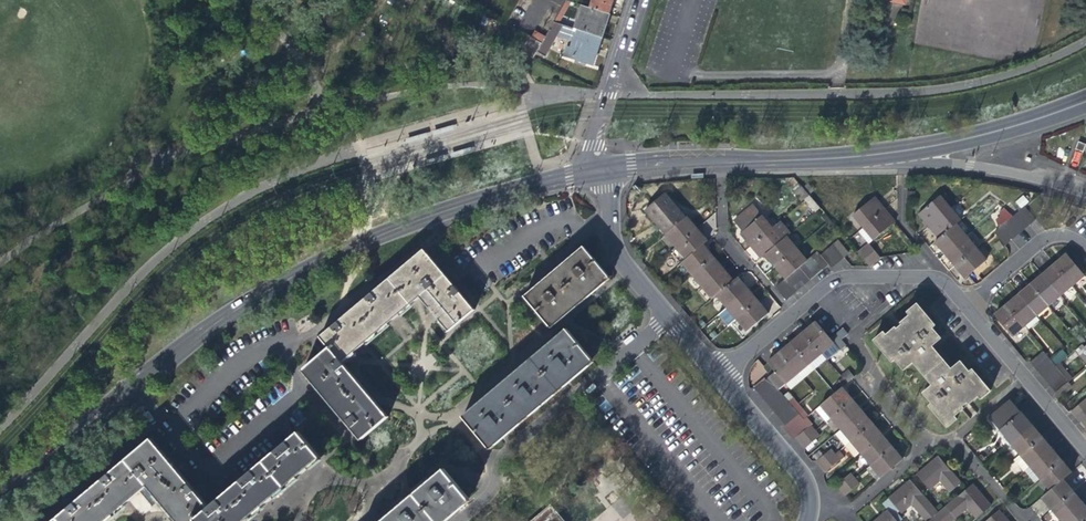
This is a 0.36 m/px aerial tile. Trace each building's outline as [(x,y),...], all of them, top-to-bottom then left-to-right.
[(585,9),(607,16),(611,3),(612,0),(588,0),(585,9)] [(572,31),(576,32),(599,40),(604,23),(607,16),(585,9),(580,7),(572,31)] [(594,57),(599,40),(576,32),(572,31),(551,25),(541,44),(536,54),(544,58),(556,37),(572,43),(570,50),(567,49),(564,58),(591,67),(594,57)] [(530,39),(523,54),(533,59),(536,54),(541,44),(530,39)] [(455,124),(434,130),(435,134),(456,128),(455,124)] [(429,131),(408,138),(409,141),(430,135),(429,131)] [(473,146),(452,152),(454,156),(475,150),(473,146)] [(446,154),(425,160),(426,164),(447,158),(446,154)] [(807,184),(802,188),(809,197),(814,193),(807,184)] [(803,202),(809,197),(802,188),(801,187),(795,193),(803,202)] [(644,211),(674,247),(695,230),(682,215),(682,216),(678,212),(664,195),(644,211)] [(918,213),(928,225),(949,207),(939,195),(918,213)] [(853,215),(863,228),(882,212),(885,209),(880,203),(874,197),(853,215)] [(1021,202),(1024,207),(1030,202),(1026,198),(1021,202)] [(745,239),(750,245),(772,228),(751,204),(733,219),(742,230),(740,233),(745,239)] [(928,225),(939,238),(955,224),(960,220),(949,207),(928,225)] [(1034,219),(1024,207),(1018,212),(1028,224),(1034,219)] [(889,215),(885,209),(882,212),(863,228),(858,232),(868,244),(895,221),(889,215)] [(1015,215),(1012,217),(1023,229),(1028,224),(1018,212),(1015,215)] [(1010,239),(1016,235),(1006,222),(1001,216),(995,221),(998,229),(1000,227),(1010,239)] [(1012,217),(1006,222),(1016,235),(1023,229),(1012,217)] [(760,257),(765,254),(767,251),(782,240),(786,236),(790,233),(780,221),(772,228),(750,245),(754,250),(760,257)] [(965,236),(955,224),(939,238),(934,241),(944,254),(965,236)] [(1004,245),(1010,239),(1000,227),(998,229),(994,232),(1004,245)] [(674,247),(685,260),(698,249),(701,246),(703,245),(706,243),(700,235),(695,230),(674,247)] [(770,260),(775,266),(796,248),(786,236),(782,240),(767,251),(765,254),(770,260)] [(975,248),(965,236),(944,254),(954,265),(975,248)] [(837,241),(826,250),(836,262),(843,257),(848,253),(837,241)] [(878,255),(868,244),(863,248),(873,260),(878,255)] [(680,264),(690,276),(711,258),(707,253),(701,246),(698,249),(685,260),(680,264)] [(780,272),(785,278),(787,277),(788,276),(793,272),(798,267),(805,262),(807,260),(796,248),(775,266),(780,272)] [(867,265),(873,260),(863,248),(857,253),(867,265)] [(985,260),(975,248),(954,265),(959,271),(964,277),(985,260)] [(384,416),(339,362),(415,297),(445,331),(471,309),(420,250),(317,336),(326,347),(300,368),(358,437),(384,416)] [(520,295),(545,324),(599,279),(574,250),(520,295)] [(830,268),(836,262),(826,250),(820,255),(827,264),(830,268)] [(821,269),(827,264),(820,255),(817,252),(811,257),(821,269)] [(1059,259),(1053,264),(1069,282),(1081,272),(1065,253),(1059,259)] [(815,274),(821,269),(811,257),(807,260),(805,262),(815,274)] [(690,276),(700,287),(721,270),(716,264),(711,258),(690,276)] [(809,279),(815,274),(805,262),(798,267),(809,279)] [(1057,292),(1069,282),(1053,264),(1048,268),(1041,274),(1057,292)] [(802,284),(809,279),(798,267),(793,272),(802,284)] [(710,299),(714,296),(731,282),(725,274),(721,270),(700,287),(710,299)] [(797,289),(802,284),(793,272),(788,276),(787,277),(797,289)] [(1045,302),(1057,292),(1041,274),(1035,279),(1029,284),(1045,302)] [(790,294),(797,289),(787,277),(785,278),(780,283),(790,294)] [(735,279),(731,282),(714,296),(724,308),(745,290),(742,286),(735,279)] [(784,299),(790,294),(780,283),(774,287),(784,299)] [(1022,290),(1017,294),(1033,313),(1045,302),(1029,284),(1022,290)] [(750,296),(745,290),(724,308),(734,319),(755,302),(750,296)] [(1012,299),(1006,304),(1021,323),(1033,313),(1017,294),(1012,299)] [(761,310),(755,302),(734,319),(745,332),(765,314),(761,310)] [(955,416),(979,396),(981,399),(991,391),(973,369),(970,371),(962,361),(952,369),(940,354),(933,346),(942,338),(934,328),(936,325),(918,304),(908,312),(911,315),(888,335),(885,332),(875,341),(893,362),(896,359),(905,369),(913,362),(933,385),(924,392),(933,403),(930,406),(948,427),(957,419),(955,416)] [(1009,333),(1021,323),(1006,304),(998,310),(993,314),(1009,333)] [(811,328),(804,333),(807,336),(826,359),(839,349),(840,350),(846,345),(841,340),(848,334),(843,329),(831,339),(817,323),(811,328)] [(460,416),(485,446),(588,360),(563,330),(460,416)] [(814,369),(826,359),(807,336),(804,333),(799,338),(793,343),(795,346),(814,369)] [(802,379),(814,369),(795,346),(793,343),(786,348),(780,353),(783,356),(802,379)] [(1056,365),(1068,356),(1062,349),(1051,357),(1056,365)] [(1028,361),(1033,367),(1046,357),(1041,351),(1028,361)] [(791,388),(802,379),(783,356),(780,353),(774,358),(768,363),(775,372),(770,377),(778,387),(784,383),(786,386),(789,384),(791,388)] [(1052,363),(1046,357),(1033,367),(1039,374),(1052,363)] [(757,381),(768,370),(758,360),(747,370),(757,381)] [(1057,370),(1052,363),(1039,374),(1044,380),(1057,370)] [(840,376),(846,383),(852,378),(854,377),(848,369),(840,376)] [(1061,375),(1057,370),(1044,380),(1049,386),(1061,375)] [(1067,381),(1061,375),(1049,386),(1054,392),(1067,381)] [(776,389),(778,387),(770,377),(767,379),(772,385),(776,389)] [(755,389),(760,395),(772,385),(767,379),(755,389)] [(1071,386),(1067,381),(1054,392),(1052,394),(1056,399),(1071,386)] [(760,395),(765,401),(777,391),(776,389),(772,385),(760,395)] [(819,406),(830,418),(852,400),(845,391),(841,387),(819,406)] [(765,401),(770,407),(783,397),(777,391),(765,401)] [(770,407),(775,413),(788,403),(783,397),(770,407)] [(1075,415),(1085,406),(1085,400),(1084,398),(1070,410),(1075,415)] [(793,399),(788,403),(775,413),(780,419),(798,404),(793,399)] [(990,416),(1010,440),(1030,423),(1021,412),(1010,399),(990,416)] [(830,418),(840,429),(861,411),(856,405),(852,400),(830,418)] [(782,427),(787,433),(807,416),(813,411),(808,406),(803,410),(798,404),(780,419),(785,425),(782,427)] [(1082,430),(1085,427),(1085,406),(1075,415),(1080,421),(1077,423),(1082,430)] [(840,429),(850,441),(871,422),(867,418),(861,411),(840,429)] [(813,423),(807,416),(787,433),(793,440),(796,438),(801,443),(815,431),(810,426),(813,423)] [(878,430),(871,422),(850,441),(860,453),(878,437),(881,434),(878,430)] [(1020,453),(1041,435),(1036,430),(1030,423),(1010,440),(1020,453)] [(145,484),(172,516),(176,520),(188,520),(192,518),(194,520),(243,520),(318,457),(296,431),(206,506),(149,437),(49,520),(100,520),(145,484)] [(819,436),(815,431),(801,443),(805,448),(819,436)] [(886,440),(881,434),(878,437),(860,453),(870,465),(892,446),(886,440)] [(1015,457),(1025,469),(1051,447),(1045,441),(1041,435),(1020,453),(1015,457)] [(897,453),(892,446),(870,465),(880,477),(902,458),(897,453)] [(1040,476),(1061,459),(1054,451),(1051,447),(1025,469),(1035,481),(1040,476)] [(816,461),(820,466),(834,454),(829,448),(816,461)] [(838,459),(834,454),(820,466),(825,471),(838,459)] [(928,464),(917,474),(930,489),(941,481),(950,492),(962,482),(939,455),(928,464)] [(1067,466),(1061,459),(1040,476),(1051,489),(1058,483),(1063,479),(1071,472),(1067,466)] [(877,480),(880,477),(870,465),(866,468),(877,480)] [(465,498),(439,468),(377,520),(438,520),(465,498)] [(836,485),(840,489),(855,478),(850,472),(836,485)] [(859,483),(855,478),(840,489),(845,495),(859,483)] [(889,496),(900,510),(902,512),(913,503),(928,520),(939,512),(911,478),(902,486),(889,496)] [(1042,496),(1051,508),(1072,491),(1069,486),(1063,479),(1058,483),(1051,489),(1045,493),(1042,496)] [(973,484),(972,485),(982,497),(989,505),(991,504),(973,484)] [(991,504),(989,505),(982,497),(972,485),(939,512),(928,520),(951,520),(968,507),(977,518),(992,505),(991,504)] [(1077,496),(1072,491),(1051,508),(1061,520),(1082,503),(1077,496)] [(894,515),(900,510),(889,496),(882,502),(888,508),(894,515)] [(1082,503),(1061,520),(1062,520),(1084,520),(1085,519),(1085,507),(1082,503)] [(552,506),(533,520),(564,520),(552,506)] [(894,515),(888,508),(877,518),(873,520),(899,520),(894,515)] [(1009,520),(1000,509),(986,520),(1010,520),(1009,520)]
